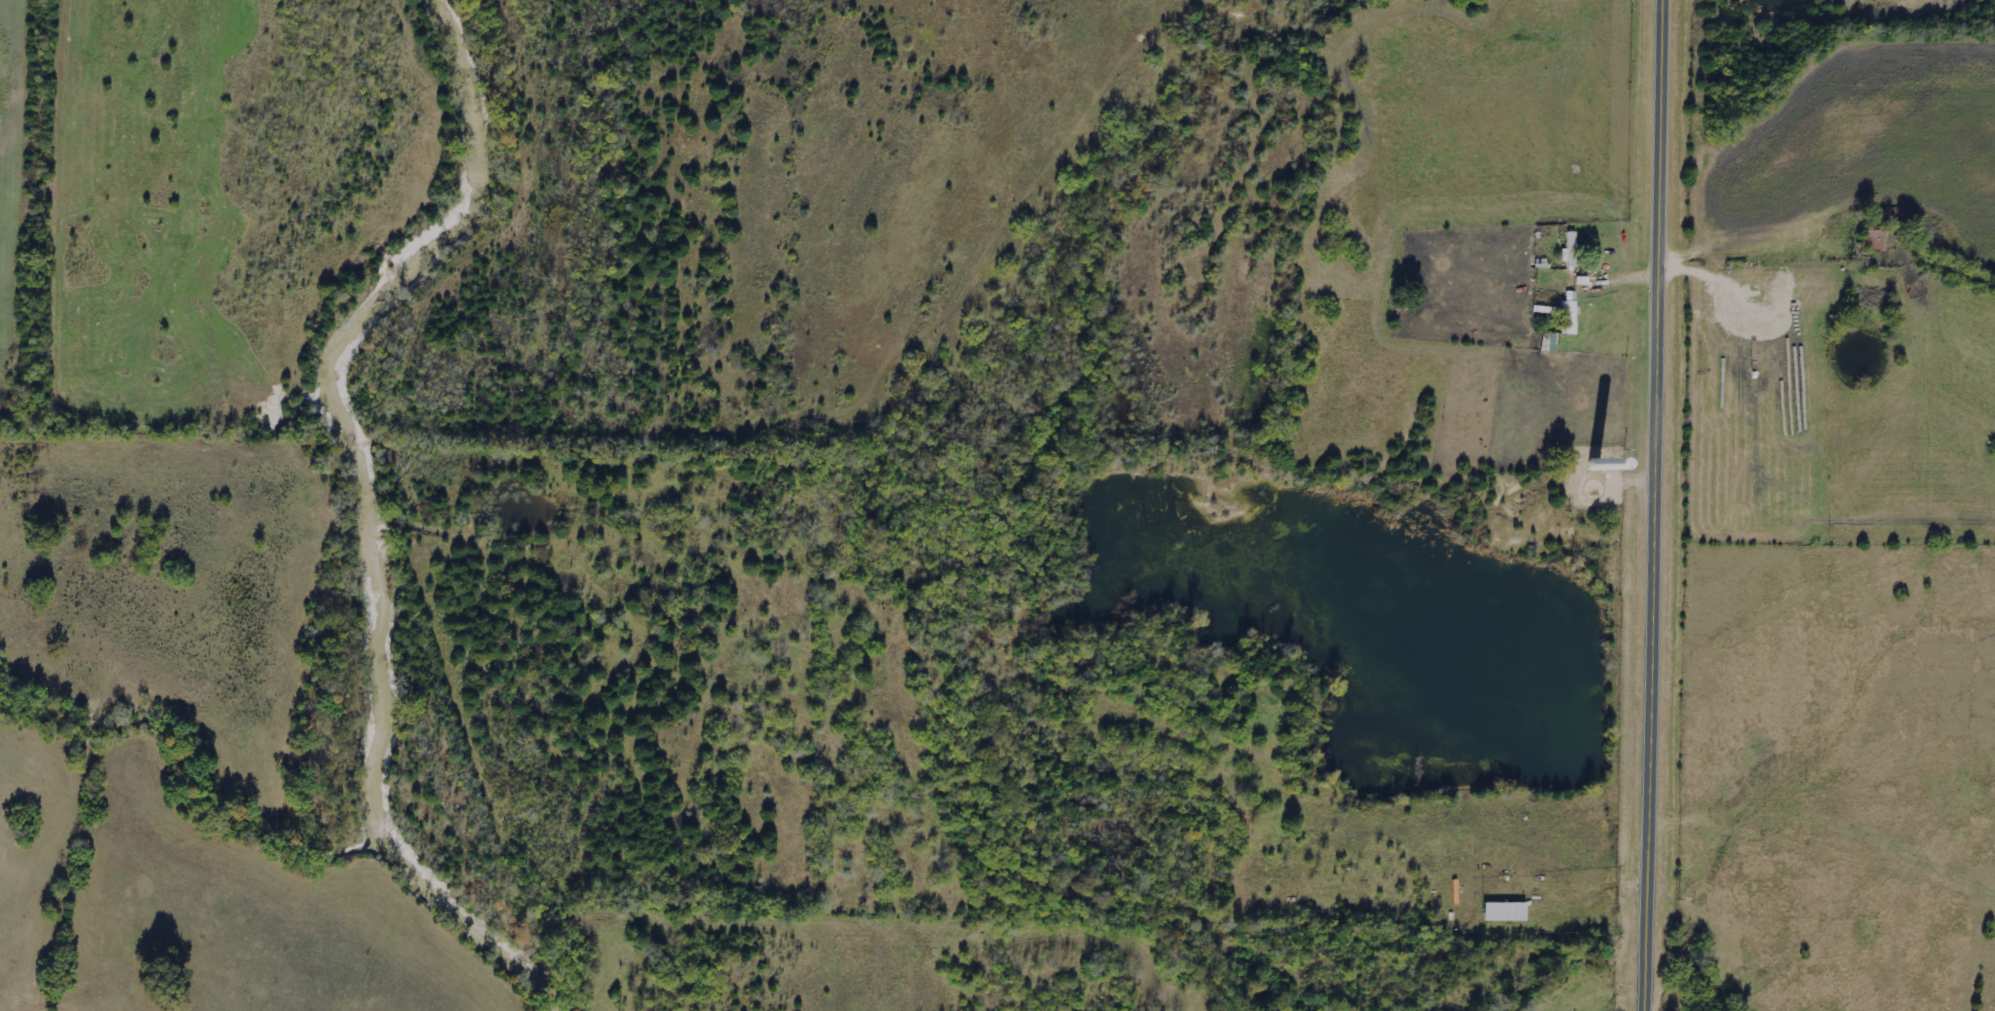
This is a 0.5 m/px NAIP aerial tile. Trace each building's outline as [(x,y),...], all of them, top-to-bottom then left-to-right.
[(1884,252),(1885,232),(1864,232),(1863,251),(1884,252)] [(1576,266),(1576,233),(1565,233),(1566,250),(1561,250),(1561,266),(1576,266)] [(1560,335),(1576,336),(1577,293),(1567,293),(1566,303),(1561,303),(1560,335)] [(1482,923),(1524,922),(1523,904),(1482,905),(1482,923)]
